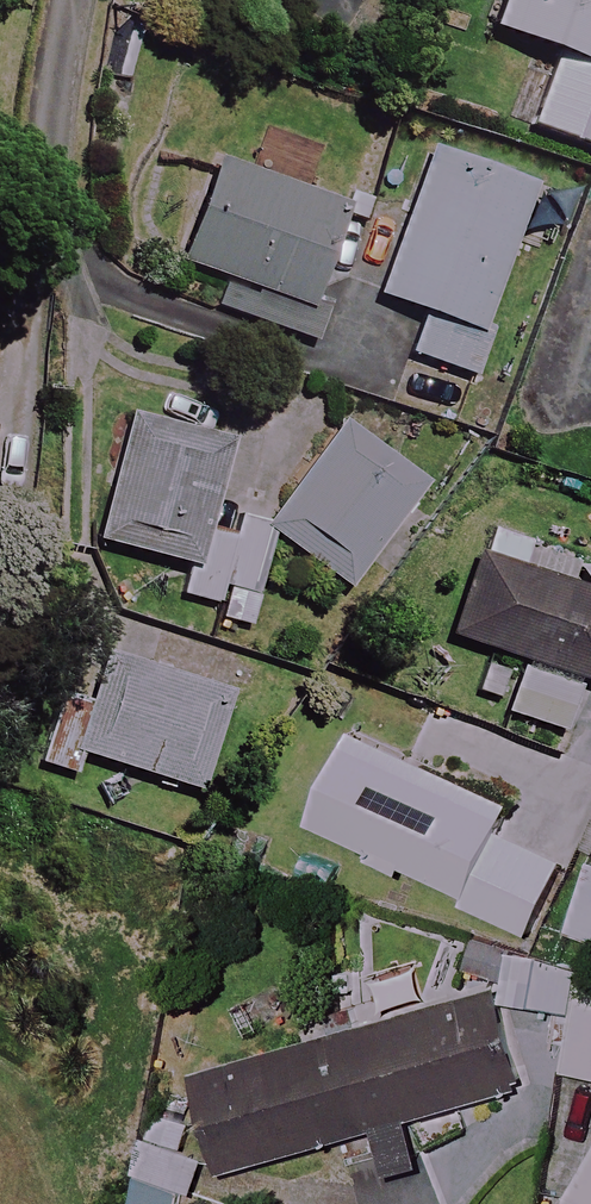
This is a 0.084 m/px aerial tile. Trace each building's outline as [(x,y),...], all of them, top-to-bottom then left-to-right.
[(492,27),(590,67),(590,0),(503,0),(492,27)] [(506,103),(537,115),(533,127),(590,149),(590,70),(558,58),(548,85),(517,73),(506,103)] [(217,309),(314,339),(328,296),(315,292),(344,200),(308,189),(322,147),(268,130),(255,174),(216,162),(184,263),(228,277),(217,309)] [(532,186),(429,150),(378,297),(424,312),(410,354),(467,374),(532,186)] [(228,438),(133,413),(99,542),(194,567),(228,438)] [(424,484),(343,425),(267,530),(348,589),(424,484)] [(488,529),(451,635),(523,660),(505,712),(562,732),(579,682),(590,686),(590,592),(523,569),(532,544),(488,529)] [(230,693),(101,655),(72,754),(201,792),(230,693)] [(311,822),(376,852),(371,861),(399,874),(403,865),(470,896),(466,905),(528,934),(561,864),(497,835),(510,807),(353,733),(311,822)] [(590,861),(567,935),(590,942),(590,861)] [(541,964),(532,1006),(576,1015),(564,1071),(590,1077),(590,985),(575,982),(578,971),(541,964)] [(524,1093),(495,992),(189,1082),(217,1178),(337,1143),(345,1170),(380,1160),(385,1177),(425,1165),(414,1125),(524,1093)] [(191,1122),(154,1113),(131,1203),(181,1203),(183,1197),(193,1200),(202,1160),(183,1155),(191,1122)] [(572,1194),(570,1203),(590,1203),(590,1165),(572,1194)]
